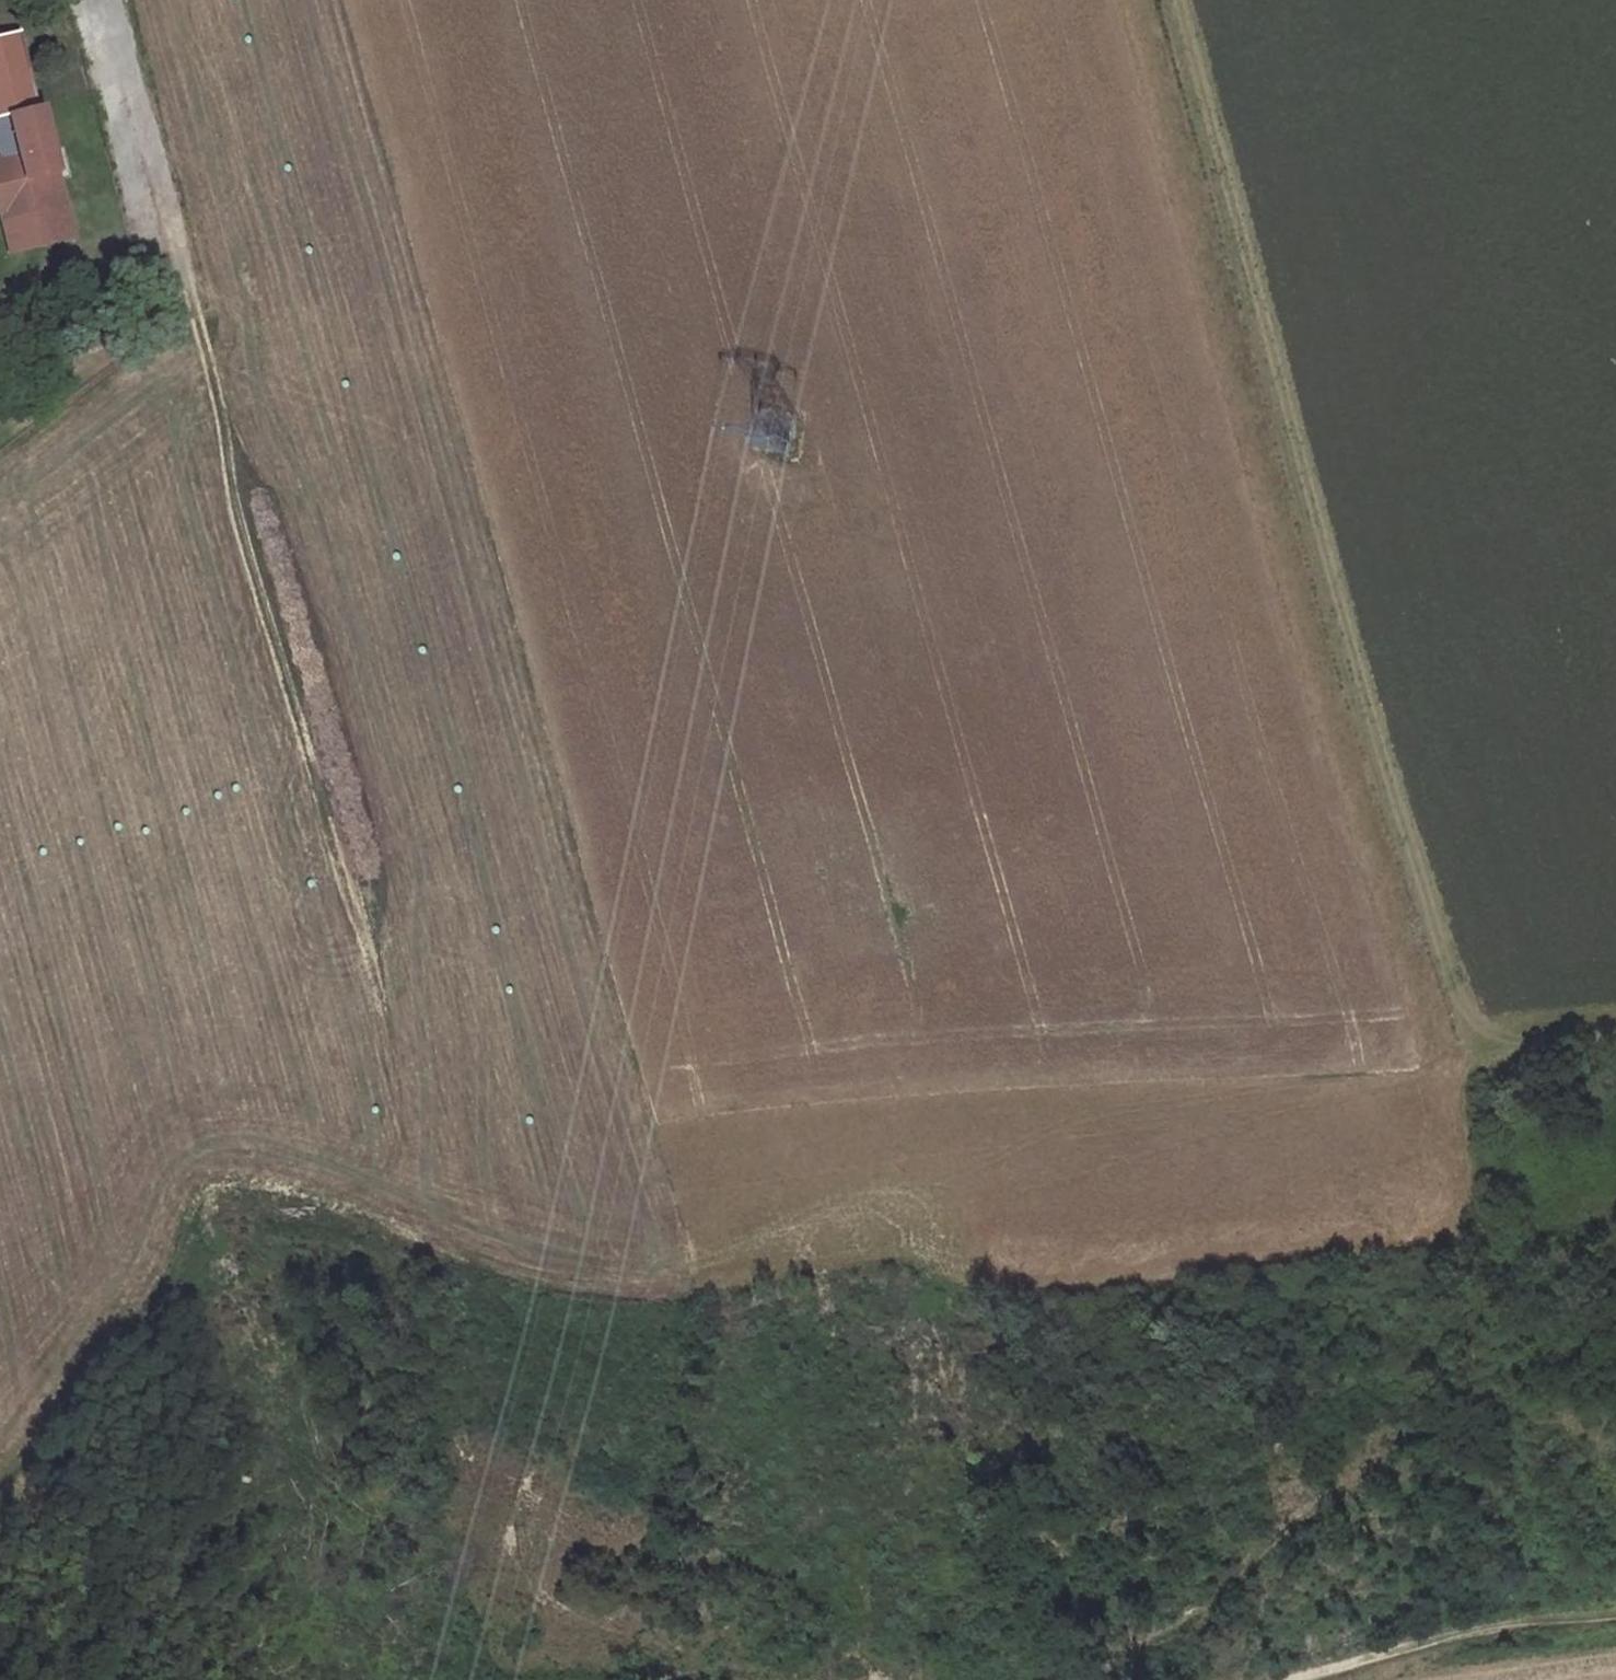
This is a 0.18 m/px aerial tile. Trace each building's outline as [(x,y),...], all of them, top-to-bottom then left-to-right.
[(41,115),(8,124),(22,174),(0,180),(0,197),(8,226),(67,209),(41,115)] [(67,209),(8,226),(18,260),(77,243),(67,209)]
